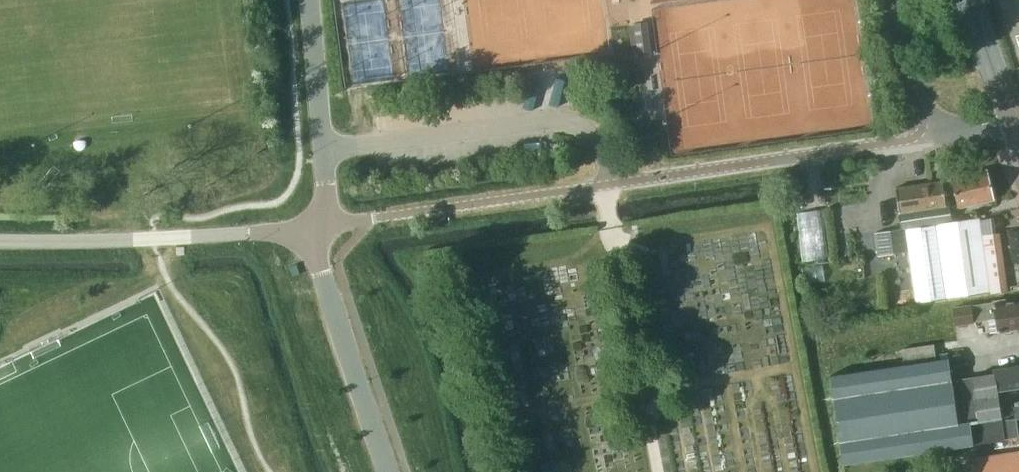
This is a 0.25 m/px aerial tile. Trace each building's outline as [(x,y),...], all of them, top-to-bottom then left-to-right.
[(647,22),(629,24),(631,44),(637,43),(638,57),(651,56),(647,22)] [(901,229),(948,222),(943,189),(945,195),(954,193),(957,205),(992,197),(986,171),(966,176),(964,167),(961,164),(950,167),(948,170),(950,179),(942,181),(942,180),(895,187),(901,229)] [(826,206),(800,211),(808,259),(834,255),(826,206)] [(948,222),(901,229),(874,233),(877,255),(908,251),(915,302),(989,292),(979,217),(948,222)] [(915,300),(905,254),(891,257),(901,303),(915,300)] [(881,277),(878,262),(866,264),(868,278),(881,277)] [(1005,299),(992,301),(992,302),(952,308),(955,324),(987,319),(989,333),(1018,328),(1018,301),(1005,303),(1005,299)] [(935,358),(933,343),(902,348),(904,362),(935,358)] [(863,370),(829,375),(843,463),(957,446),(960,446),(953,401),(950,379),(951,379),(947,358),(901,364),(863,370)] [(993,369),(993,373),(951,379),(950,379),(953,401),(998,395),(997,392),(1018,388),(1018,365),(993,369)] [(1004,439),(998,395),(953,401),(960,446),(1004,439)] [(1015,419),(1015,418),(1003,420),(1006,438),(1018,436),(1016,419),(1015,419)] [(971,459),(973,471),(1018,471),(1018,452),(971,459)]
